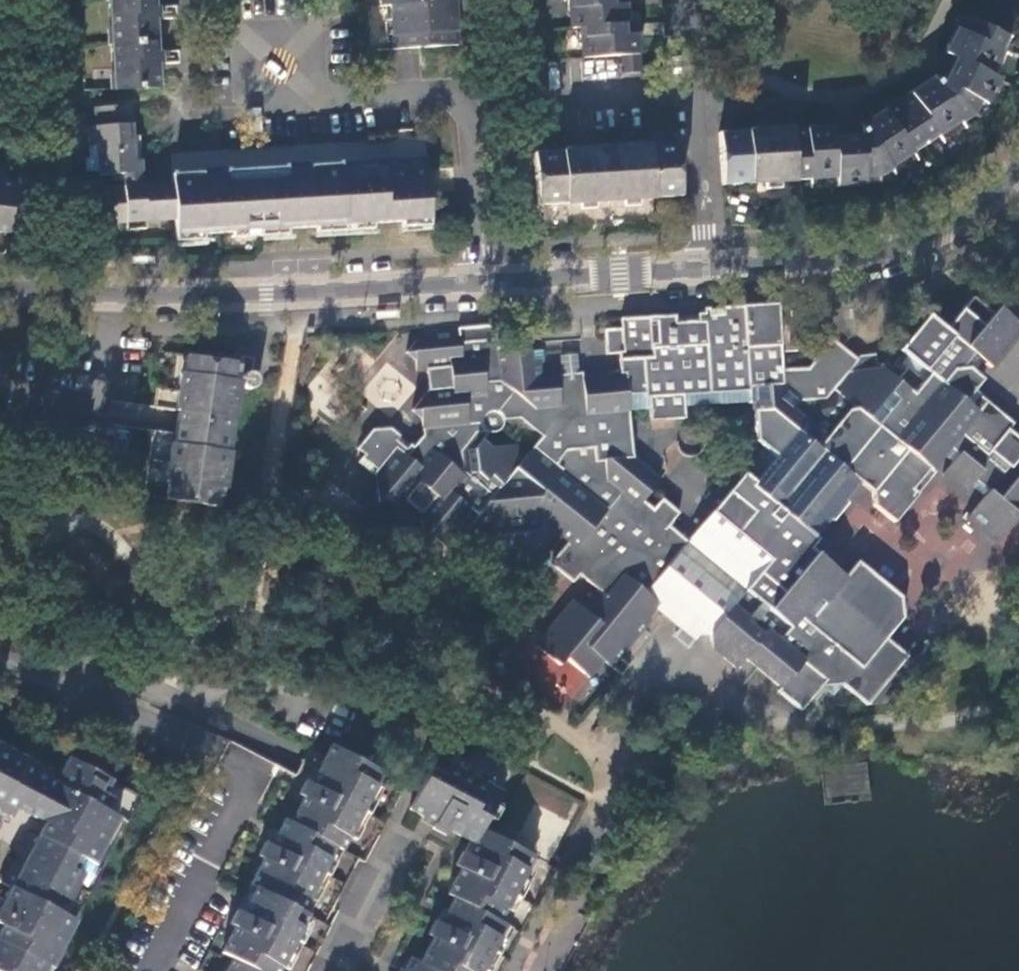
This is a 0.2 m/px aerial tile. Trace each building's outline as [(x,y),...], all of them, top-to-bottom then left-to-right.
[(115,91),(161,88),(156,0),(109,0),(115,91)] [(381,6),(390,5),(393,50),(397,50),(458,46),(456,1),(446,2),(446,0),(381,0),(381,6)] [(549,1),(551,16),(570,13),(568,0),(560,0),(549,1)] [(574,27),(584,27),(617,25),(616,7),(615,0),(572,0),(574,27)] [(617,25),(626,24),(626,7),(616,7),(617,25)] [(1011,39),(1006,37),(989,28),(962,15),(932,78),(861,125),(836,126),(836,128),(792,130),(795,181),(836,178),(837,188),(865,187),(865,176),(879,175),(973,115),(980,101),(987,105),(1001,79),(993,76),(1011,39)] [(584,27),(585,57),(620,55),(627,55),(627,34),(626,24),(617,25),(584,27)] [(627,55),(640,54),(639,34),(627,34),(627,55)] [(642,72),(640,54),(627,55),(620,55),(622,72),(642,72)] [(132,106),(95,107),(95,128),(89,128),(90,147),(96,147),(98,172),(98,175),(114,174),(123,173),(135,172),(135,159),(132,106)] [(792,130),(722,133),(720,133),(722,185),(795,181),(792,130)] [(679,144),(542,152),(535,153),(538,205),(682,196),(679,144)] [(91,160),(85,160),(86,173),(98,172),(96,147),(90,147),(91,160)] [(135,159),(135,172),(123,173),(124,179),(124,186),(145,184),(144,178),(142,159),(135,159)] [(173,183),(145,184),(124,186),(105,187),(108,226),(126,225),(126,231),(147,230),(147,224),(175,221),(176,235),(430,219),(429,190),(427,170),(397,172),(397,180),(382,181),(382,169),(310,173),(311,183),(298,184),(297,171),(226,175),(227,188),(214,188),(213,176),(173,178),(173,183)] [(397,180),(397,172),(397,169),(382,169),(382,181),(397,180)] [(311,183),(310,173),(310,170),(297,171),(298,184),(311,183)] [(226,175),(213,176),(214,188),(227,188),(226,175)] [(6,232),(9,214),(13,184),(0,182),(0,231),(6,232)] [(757,668),(781,687),(778,690),(801,710),(806,704),(822,686),(843,684),(843,685),(848,689),(867,705),(887,702),(917,667),(885,640),(904,618),(903,601),(859,564),(847,578),(812,549),(819,541),(815,538),(831,520),(834,522),(850,503),(847,501),(861,483),(874,494),(875,506),(896,522),(936,474),(933,471),(945,457),(954,463),(945,473),(968,492),(974,486),(987,496),(967,521),(997,546),(1018,520),(1018,438),(1009,430),(1014,424),(974,392),(983,381),(974,373),(983,361),(992,367),(1018,334),(1018,326),(999,310),(995,315),(974,299),(948,330),(931,318),(903,351),(915,361),(899,381),(883,368),(870,370),(855,358),(834,341),(810,369),(782,370),(781,352),(798,351),(797,332),(780,333),(779,305),(705,309),(705,315),(623,321),(623,330),(606,331),(607,356),(620,355),(622,375),(583,378),(583,381),(563,383),(563,377),(551,378),(535,380),(534,368),(543,362),(541,349),(524,350),(524,347),(498,349),(496,327),(424,333),(406,354),(417,374),(430,372),(429,392),(413,412),(423,421),(424,439),(415,449),(391,430),(372,432),(359,448),(366,455),(360,462),(375,474),(379,505),(392,504),(402,510),(409,502),(421,513),(427,541),(438,540),(445,545),(474,512),(480,516),(484,512),(495,521),(535,517),(545,525),(568,544),(552,563),(574,581),(581,575),(599,590),(584,608),(575,601),(542,640),(542,649),(546,654),(561,666),(566,660),(590,679),(605,662),(611,667),(650,621),(648,618),(655,610),(679,630),(675,634),(690,646),(697,637),(712,635),(713,643),(723,651),(719,656),(736,670),(745,659),(757,668)] [(167,482),(164,498),(215,504),(237,362),(187,355),(184,372),(181,372),(175,411),(178,411),(177,423),(173,443),(170,442),(164,482),(167,482)] [(875,355),(855,358),(870,370),(883,368),(876,362),(875,355)] [(260,381),(260,379),(260,378),(260,377),(259,375),(258,374),(257,373),(256,373),(255,372),(254,372),(256,357),(246,356),(245,363),(237,362),(215,504),(222,505),(241,383),(246,383),(247,384),(248,385),(249,386),(250,387),(251,387),(252,387),(253,387),(254,387),(255,387),(258,385),(260,383),(260,382),(260,381)] [(583,381),(583,378),(583,374),(579,374),(578,356),(561,358),(563,377),(563,383),(583,381)] [(538,533),(545,525),(535,517),(495,521),(484,512),(480,516),(470,528),(481,538),(538,533)] [(528,625),(542,609),(530,599),(517,614),(528,625)] [(619,658),(611,667),(621,675),(629,666),(619,658)] [(834,695),(843,685),(843,684),(822,686),(834,695)] [(325,757),(312,783),(307,780),(299,796),(304,799),(291,821),(287,818),(272,845),(267,841),(258,856),(263,860),(250,884),(257,888),(243,914),(238,911),(229,926),(235,929),(221,954),(233,960),(227,970),(278,970),(308,914),(301,911),(337,848),(342,851),(384,773),(360,760),(331,745),(325,757)] [(12,819),(16,812),(44,826),(0,909),(0,926),(2,927),(0,932),(0,970),(46,970),(48,967),(51,969),(76,921),(50,906),(57,893),(63,897),(77,871),(71,867),(78,857),(94,865),(119,818),(94,804),(104,786),(87,776),(90,769),(68,759),(54,786),(48,783),(53,774),(0,746),(0,813),(12,819)] [(438,757),(410,809),(422,816),(435,823),(433,828),(447,835),(449,830),(469,842),(475,844),(470,854),(465,851),(457,866),(462,868),(448,895),(454,899),(441,922),(437,919),(429,934),(434,937),(430,944),(420,963),(412,959),(405,970),(484,970),(502,938),(494,933),(535,856),(484,828),(503,791),(438,757)]
